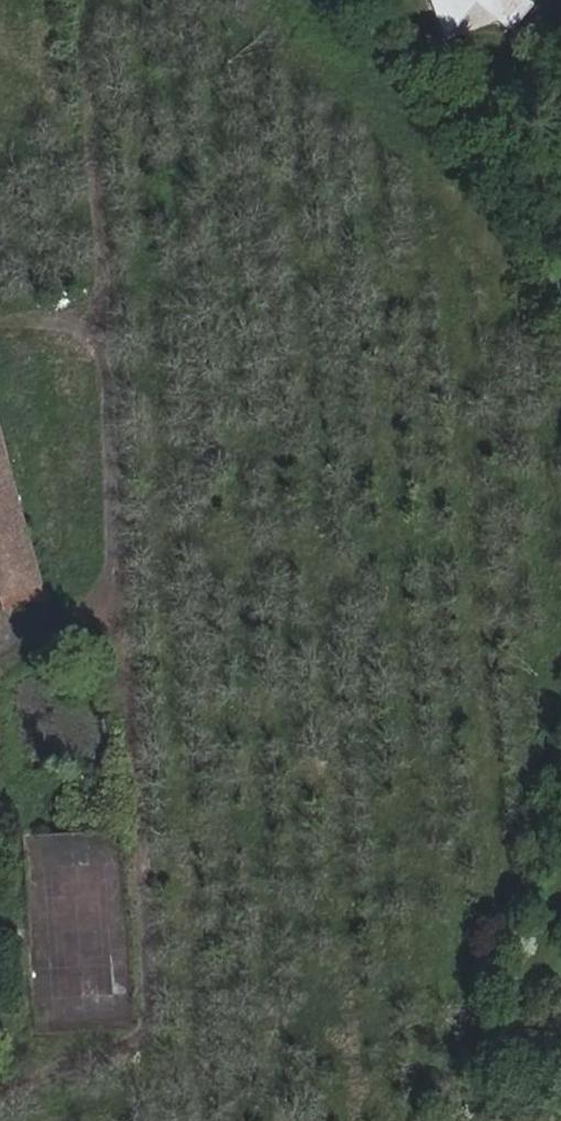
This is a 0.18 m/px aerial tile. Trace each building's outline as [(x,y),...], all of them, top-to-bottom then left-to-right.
[(423,35),(428,37),(455,3),(491,32),(511,10),(500,0),(410,0),(423,35)] [(41,597),(4,463),(0,464),(0,608),(0,609),(41,597)]
